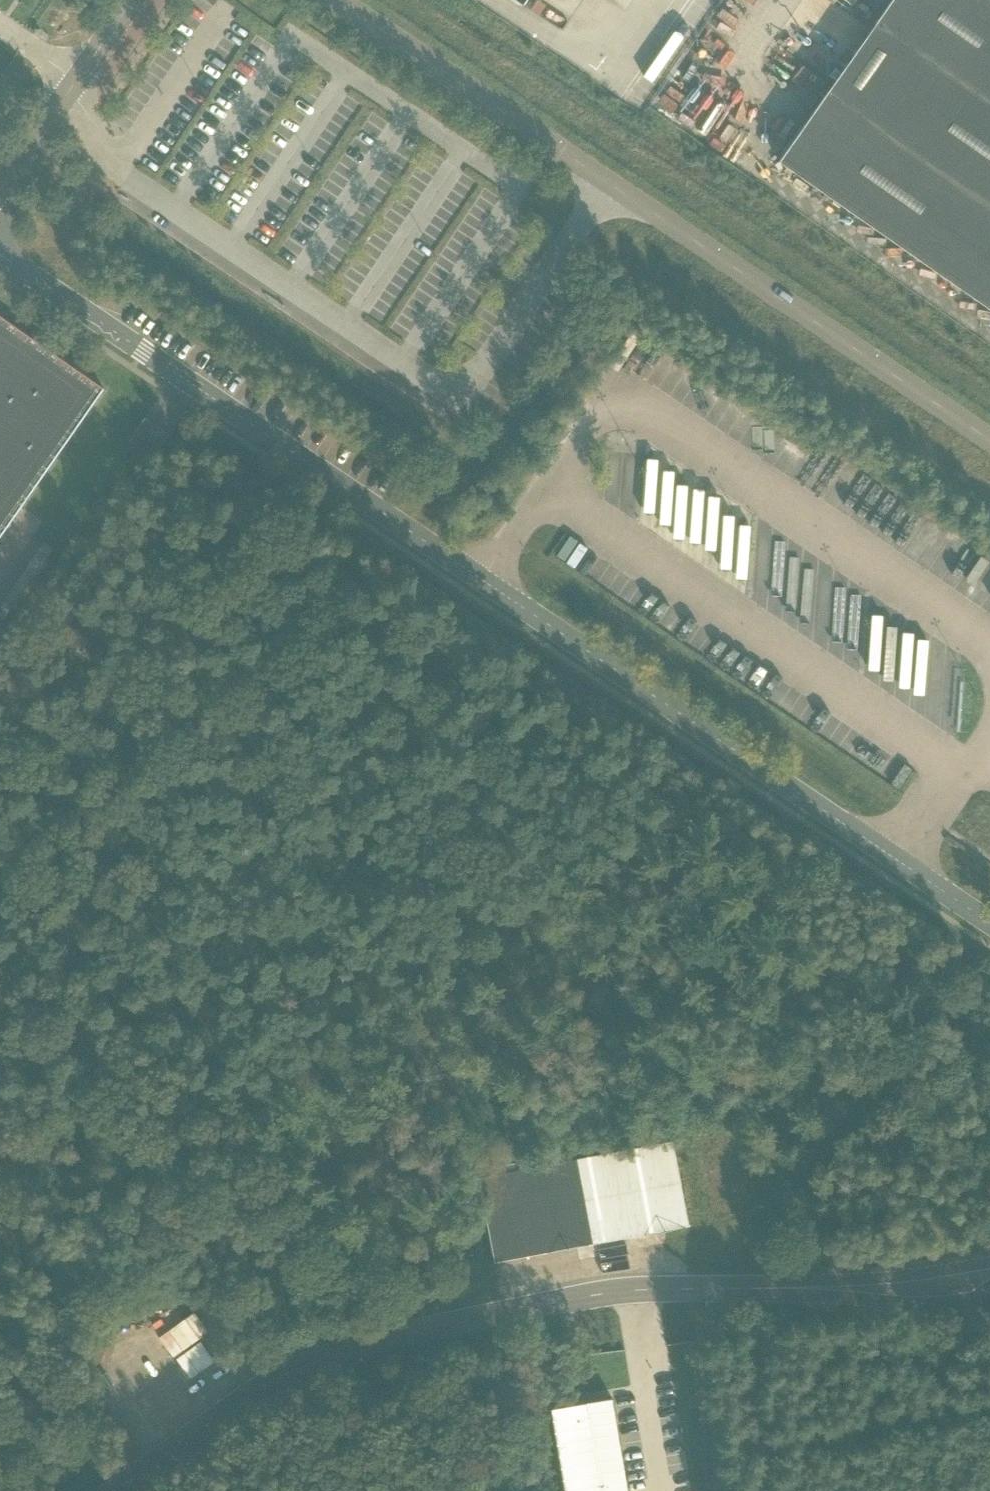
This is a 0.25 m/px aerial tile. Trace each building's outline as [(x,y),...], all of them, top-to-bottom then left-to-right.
[(876,23),(914,50),(866,118),(828,92),(778,162),(989,310),(989,0),(892,0),(876,23)] [(12,519),(22,506),(62,448),(71,435),(76,429),(104,389),(0,316),(0,537),(12,519)] [(478,1179),(494,1260),(688,1223),(672,1142),(515,1171),(514,1164),(500,1167),(502,1174),(478,1179)] [(550,1408),(558,1453),(564,1490),(628,1490),(625,1479),(620,1450),(620,1447),(617,1428),(617,1427),(616,1426),(612,1398),(575,1404),(565,1405),(561,1406),(554,1407),(550,1408)]
